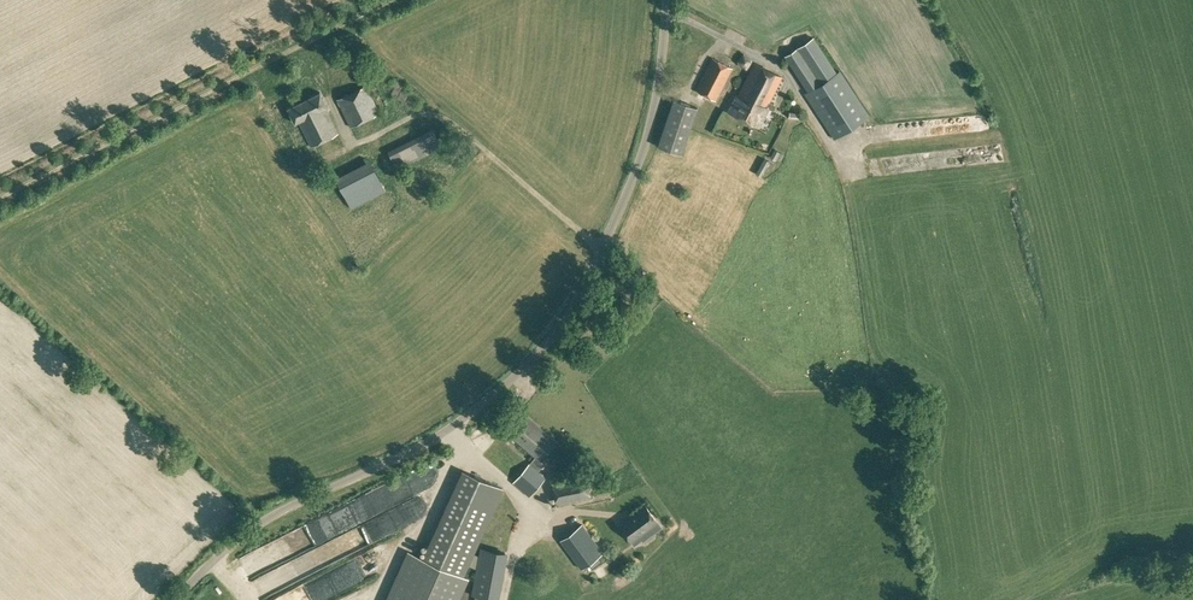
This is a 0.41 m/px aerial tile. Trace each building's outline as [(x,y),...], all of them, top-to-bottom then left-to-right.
[(836,73),(813,37),(785,55),(808,91),(804,93),(834,139),(870,115),(840,70),(836,73)] [(715,100),(732,68),(712,58),(696,90),(715,100)] [(769,102),(782,76),(755,63),(738,97),(736,95),(728,110),(759,126),(769,108),(773,110),(775,105),(769,102)] [(350,127),(379,113),(365,85),(337,99),(350,127)] [(338,133),(325,108),(327,106),(320,92),(288,108),(295,123),(299,121),(311,146),(338,133)] [(680,153),(696,106),(673,98),(656,145),(680,153)] [(441,147),(431,128),(388,150),(397,169),(441,147)] [(775,160),(780,151),(774,148),(770,157),(775,160)] [(761,176),(770,160),(764,157),(755,173),(761,176)] [(351,208),(386,190),(370,159),(335,177),(351,208)] [(521,411),(504,430),(535,456),(530,463),(529,464),(513,482),(530,496),(545,478),(537,471),(544,463),(541,461),(557,442),(521,411)] [(462,575),(500,488),(462,471),(424,558),(409,551),(387,599),(457,599),(467,577),(462,575)] [(556,507),(591,499),(585,472),(550,480),(556,507)] [(630,540),(656,520),(645,506),(620,525),(630,540)] [(603,554),(582,525),(559,541),(581,570),(603,554)] [(293,554),(286,540),(247,560),(254,573),(293,554)] [(507,552),(481,547),(473,595),(498,599),(499,599),(507,552)] [(314,557),(259,580),(264,592),(311,573),(309,568),(317,565),(314,557)] [(289,599),(313,599),(322,596),(318,587),(289,599)] [(346,599),(371,599),(366,590),(346,599)]
